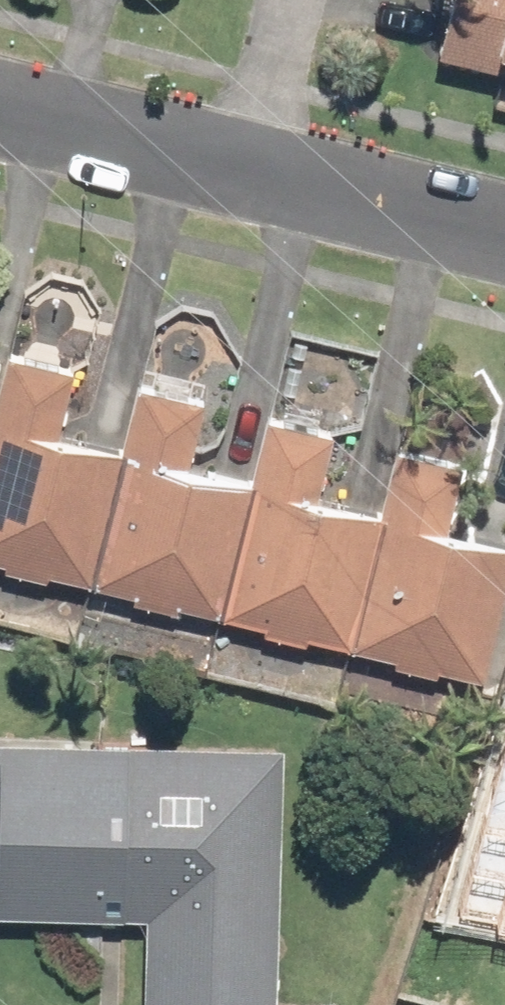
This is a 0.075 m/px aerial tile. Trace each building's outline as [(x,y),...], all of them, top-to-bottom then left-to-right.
[(504,76),(504,0),(448,0),(436,62),(504,76)] [(86,592),(136,391),(135,391),(120,451),(57,435),(74,368),(11,352),(0,398),(0,571),(86,592)] [(136,391),(86,592),(216,625),(250,490),(246,489),(189,475),(206,408),(136,391)] [(250,490),(216,625),(343,657),(378,520),(314,504),(333,428),(269,411),(250,490)] [(394,453),(378,520),(343,657),(476,690),(504,575),(504,552),(448,537),(464,471),(394,453)] [(0,730),(0,917),(147,921),(144,1004),(279,1004),(288,739),(0,730)]
